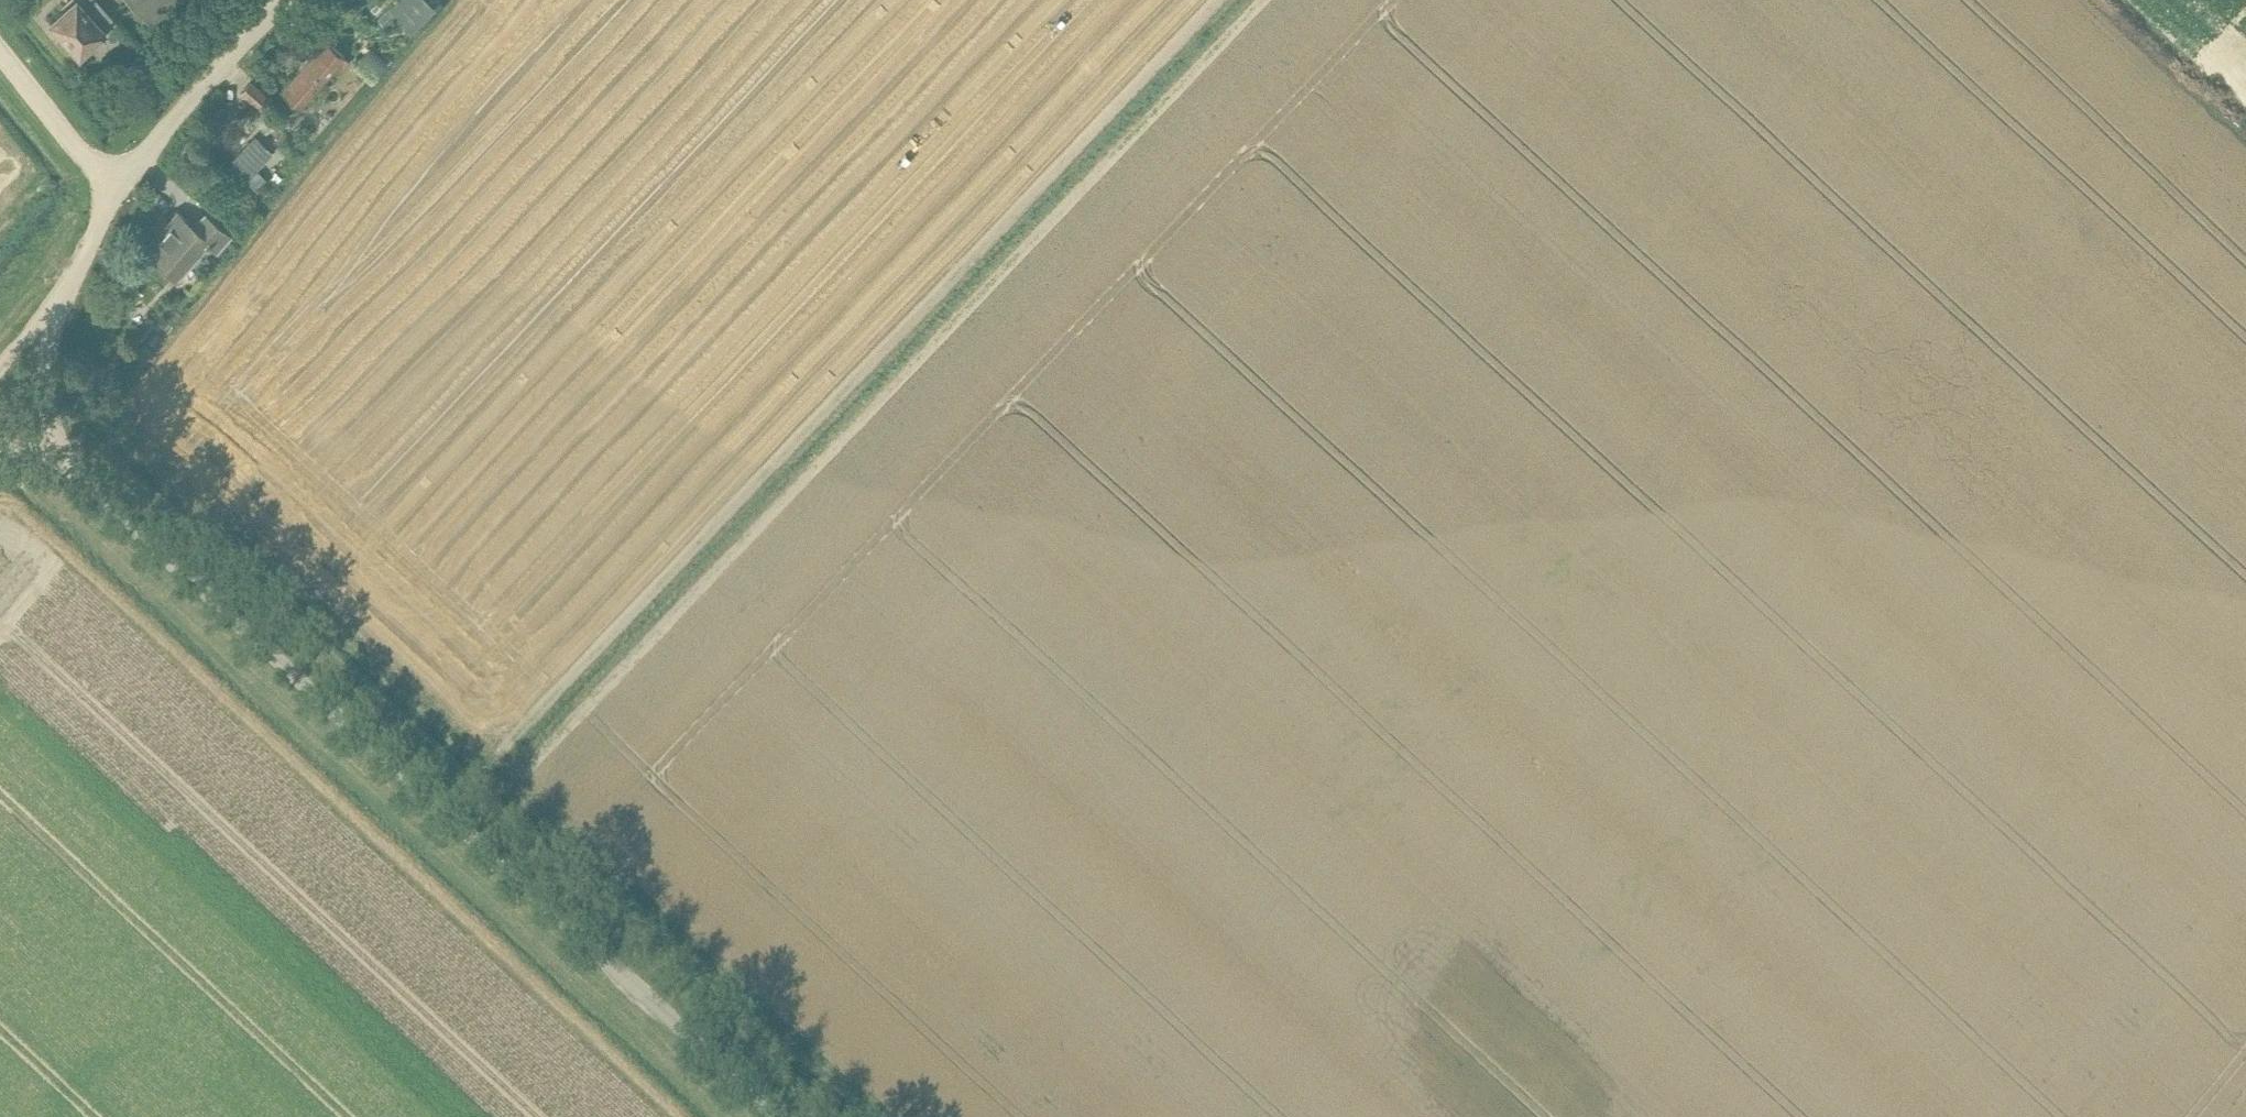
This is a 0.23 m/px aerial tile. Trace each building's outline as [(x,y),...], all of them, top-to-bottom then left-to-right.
[(49,20),(78,53),(105,29),(104,28),(114,19),(98,0),(71,0),(49,20)] [(150,23),(175,0),(130,0),(150,23)] [(370,47),(372,44),(362,35),(353,43),(364,53),(370,47)] [(338,74),(349,60),(325,39),(280,90),(299,106),(332,69),(338,74)] [(364,53),(363,55),(366,58),(379,70),(387,61),(373,50),(370,47),(364,53)] [(275,121),(284,111),(250,81),(241,92),(275,121)] [(254,134),(228,161),(247,179),(256,168),(272,151),(254,134)] [(194,224),(177,210),(143,251),(175,278),(205,242),(215,251),(231,233),(205,211),(194,224)] [(137,344),(131,352),(134,354),(141,360),(152,348),(145,342),(141,347),(137,344)]
